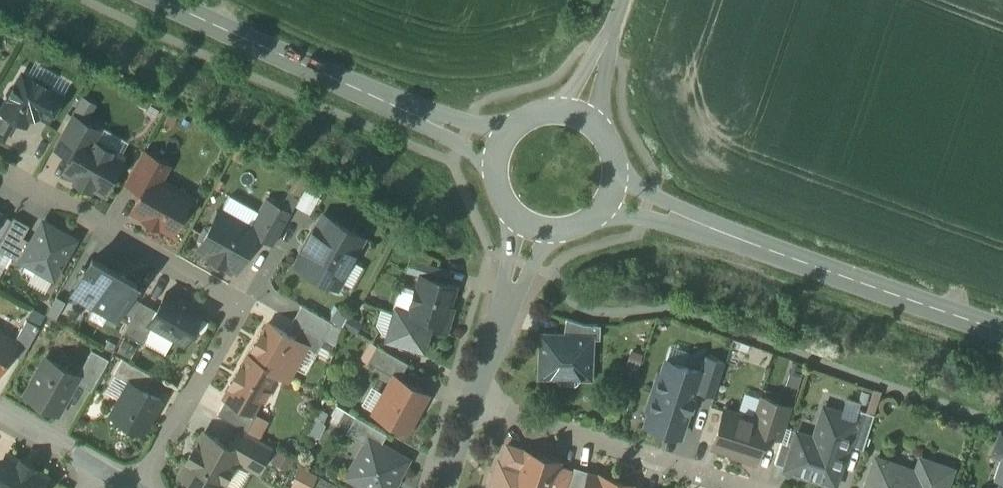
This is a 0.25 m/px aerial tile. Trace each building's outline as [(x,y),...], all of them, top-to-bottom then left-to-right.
[(8,93),(9,97),(2,110),(1,111),(15,119),(26,125),(30,117),(39,114),(49,120),(63,95),(48,87),(49,85),(35,77),(34,79),(27,75),(21,86),(17,84),(12,86),(8,93)] [(2,110),(0,109),(0,138),(4,140),(15,119),(1,111),(2,110)] [(72,114),(54,145),(73,156),(85,135),(90,138),(96,128),(72,114)] [(73,156),(65,170),(79,177),(77,180),(89,187),(91,184),(104,192),(123,157),(90,138),(85,135),(73,156)] [(168,164),(143,150),(126,181),(144,191),(152,176),(159,179),(168,164)] [(159,179),(152,176),(144,191),(134,209),(146,217),(145,218),(158,226),(159,224),(172,231),(190,200),(171,189),(172,187),(159,179)] [(306,188),(297,206),(307,211),(317,194),(306,188)] [(292,212),(268,199),(252,228),(258,231),(257,234),(274,244),(292,212)] [(252,228),(220,210),(211,225),(206,226),(199,239),(201,244),(199,247),(209,252),(208,254),(227,265),(228,263),(238,268),(257,234),(258,231),(252,228)] [(363,237),(325,215),(320,224),(318,223),(301,253),(303,254),(297,264),(337,286),(353,259),(351,258),(363,237)] [(0,243),(0,249),(19,260),(30,240),(24,237),(30,225),(15,217),(0,243)] [(75,239),(44,221),(33,242),(30,240),(19,260),(24,263),(25,261),(54,277),(75,239)] [(93,258),(73,293),(94,305),(114,270),(93,258)] [(422,261),(411,258),(407,270),(418,273),(422,261)] [(114,270),(94,305),(118,318),(138,283),(114,270)] [(456,284),(422,274),(418,289),(416,289),(412,301),(414,302),(411,312),(411,313),(431,319),(429,326),(431,326),(446,330),(453,307),(449,306),(456,284)] [(203,310),(168,291),(158,309),(150,323),(153,325),(185,343),(203,310)] [(158,309),(142,301),(124,332),(144,343),(153,325),(150,323),(158,309)] [(333,322),(302,304),(293,320),(302,325),(324,338),(333,322)] [(411,312),(397,308),(388,336),(401,340),(400,343),(424,350),(431,326),(429,326),(431,319),(411,313),(411,312)] [(601,325),(584,324),(567,318),(564,332),(594,334),(594,338),(601,339),(601,325)] [(27,319),(15,341),(16,342),(11,351),(22,358),(40,326),(27,319)] [(295,337),(269,323),(262,334),(261,333),(260,334),(262,335),(256,346),(254,345),(254,346),(255,347),(250,356),(250,357),(276,371),(275,372),(288,379),(307,345),(307,344),(295,337)] [(324,338),(302,325),(295,337),(307,344),(307,345),(317,351),(324,338)] [(564,332),(539,331),(537,378),(592,380),(594,338),(594,334),(564,332)] [(0,333),(0,370),(11,351),(16,342),(15,341),(0,333)] [(409,362),(377,345),(368,361),(394,376),(395,375),(400,378),(409,362)] [(93,349),(78,375),(79,375),(76,381),(92,390),(109,359),(93,349)] [(249,355),(242,367),(240,366),(240,367),(241,368),(232,383),(231,383),(230,384),(232,385),(225,396),(227,398),(253,412),(253,411),(260,399),(264,402),(270,390),(267,388),(275,372),(276,371),(250,357),(250,356),(249,355)] [(725,362),(706,356),(701,372),(695,390),(714,396),(725,362)] [(78,375),(47,357),(26,395),(58,413),(76,381),(79,375),(78,375)] [(155,375),(123,358),(114,374),(129,383),(130,382),(146,391),(155,375)] [(701,372),(667,361),(662,377),(658,375),(647,407),(652,408),(646,424),(681,435),(695,390),(701,372)] [(400,378),(395,375),(394,376),(374,412),(407,430),(428,394),(400,378)] [(146,391),(130,382),(129,383),(112,414),(143,432),(161,399),(146,391)] [(793,406),(764,397),(757,420),(768,423),(765,433),(783,439),(793,406)] [(253,412),(227,398),(218,413),(247,430),(257,413),(253,411),(253,412)] [(856,418),(824,408),(814,438),(797,433),(794,443),(786,466),(786,468),(836,485),(849,444),(857,418),(856,418)] [(859,409),(856,418),(857,418),(849,444),(864,449),(875,414),(859,409)] [(757,420),(725,410),(714,445),(756,459),(765,433),(768,423),(757,420)] [(387,433),(356,415),(347,432),(365,442),(369,436),(382,443),(387,433)] [(271,447),(239,430),(230,446),(240,452),(236,458),(258,470),(271,447)] [(1001,430),(993,454),(1002,457),(1002,430),(1001,430)] [(205,432),(197,446),(195,445),(187,459),(189,460),(181,474),(206,487),(219,487),(236,458),(240,452),(230,446),(205,432)] [(369,436),(365,442),(346,476),(367,487),(393,487),(409,459),(382,443),(369,436)] [(782,440),(775,462),(786,466),(794,443),(782,440)] [(521,467),(499,460),(490,487),(551,487),(558,465),(559,461),(526,450),(521,467)] [(8,453),(0,467),(0,487),(44,487),(46,484),(45,479),(47,475),(34,468),(35,467),(21,459),(21,460),(8,453)] [(877,458),(867,487),(883,487),(892,463),(877,458)] [(892,463),(883,487),(946,487),(952,470),(930,462),(926,475),(892,463)] [(551,487),(567,487),(568,485),(573,470),(558,465),(551,487)] [(574,466),(573,470),(568,485),(578,487),(584,487),(589,474),(590,471),(574,466)] [(589,474),(584,487),(613,487),(616,479),(601,475),(601,477),(589,474)] [(616,479),(613,487),(633,487),(630,487),(631,484),(616,479)]
